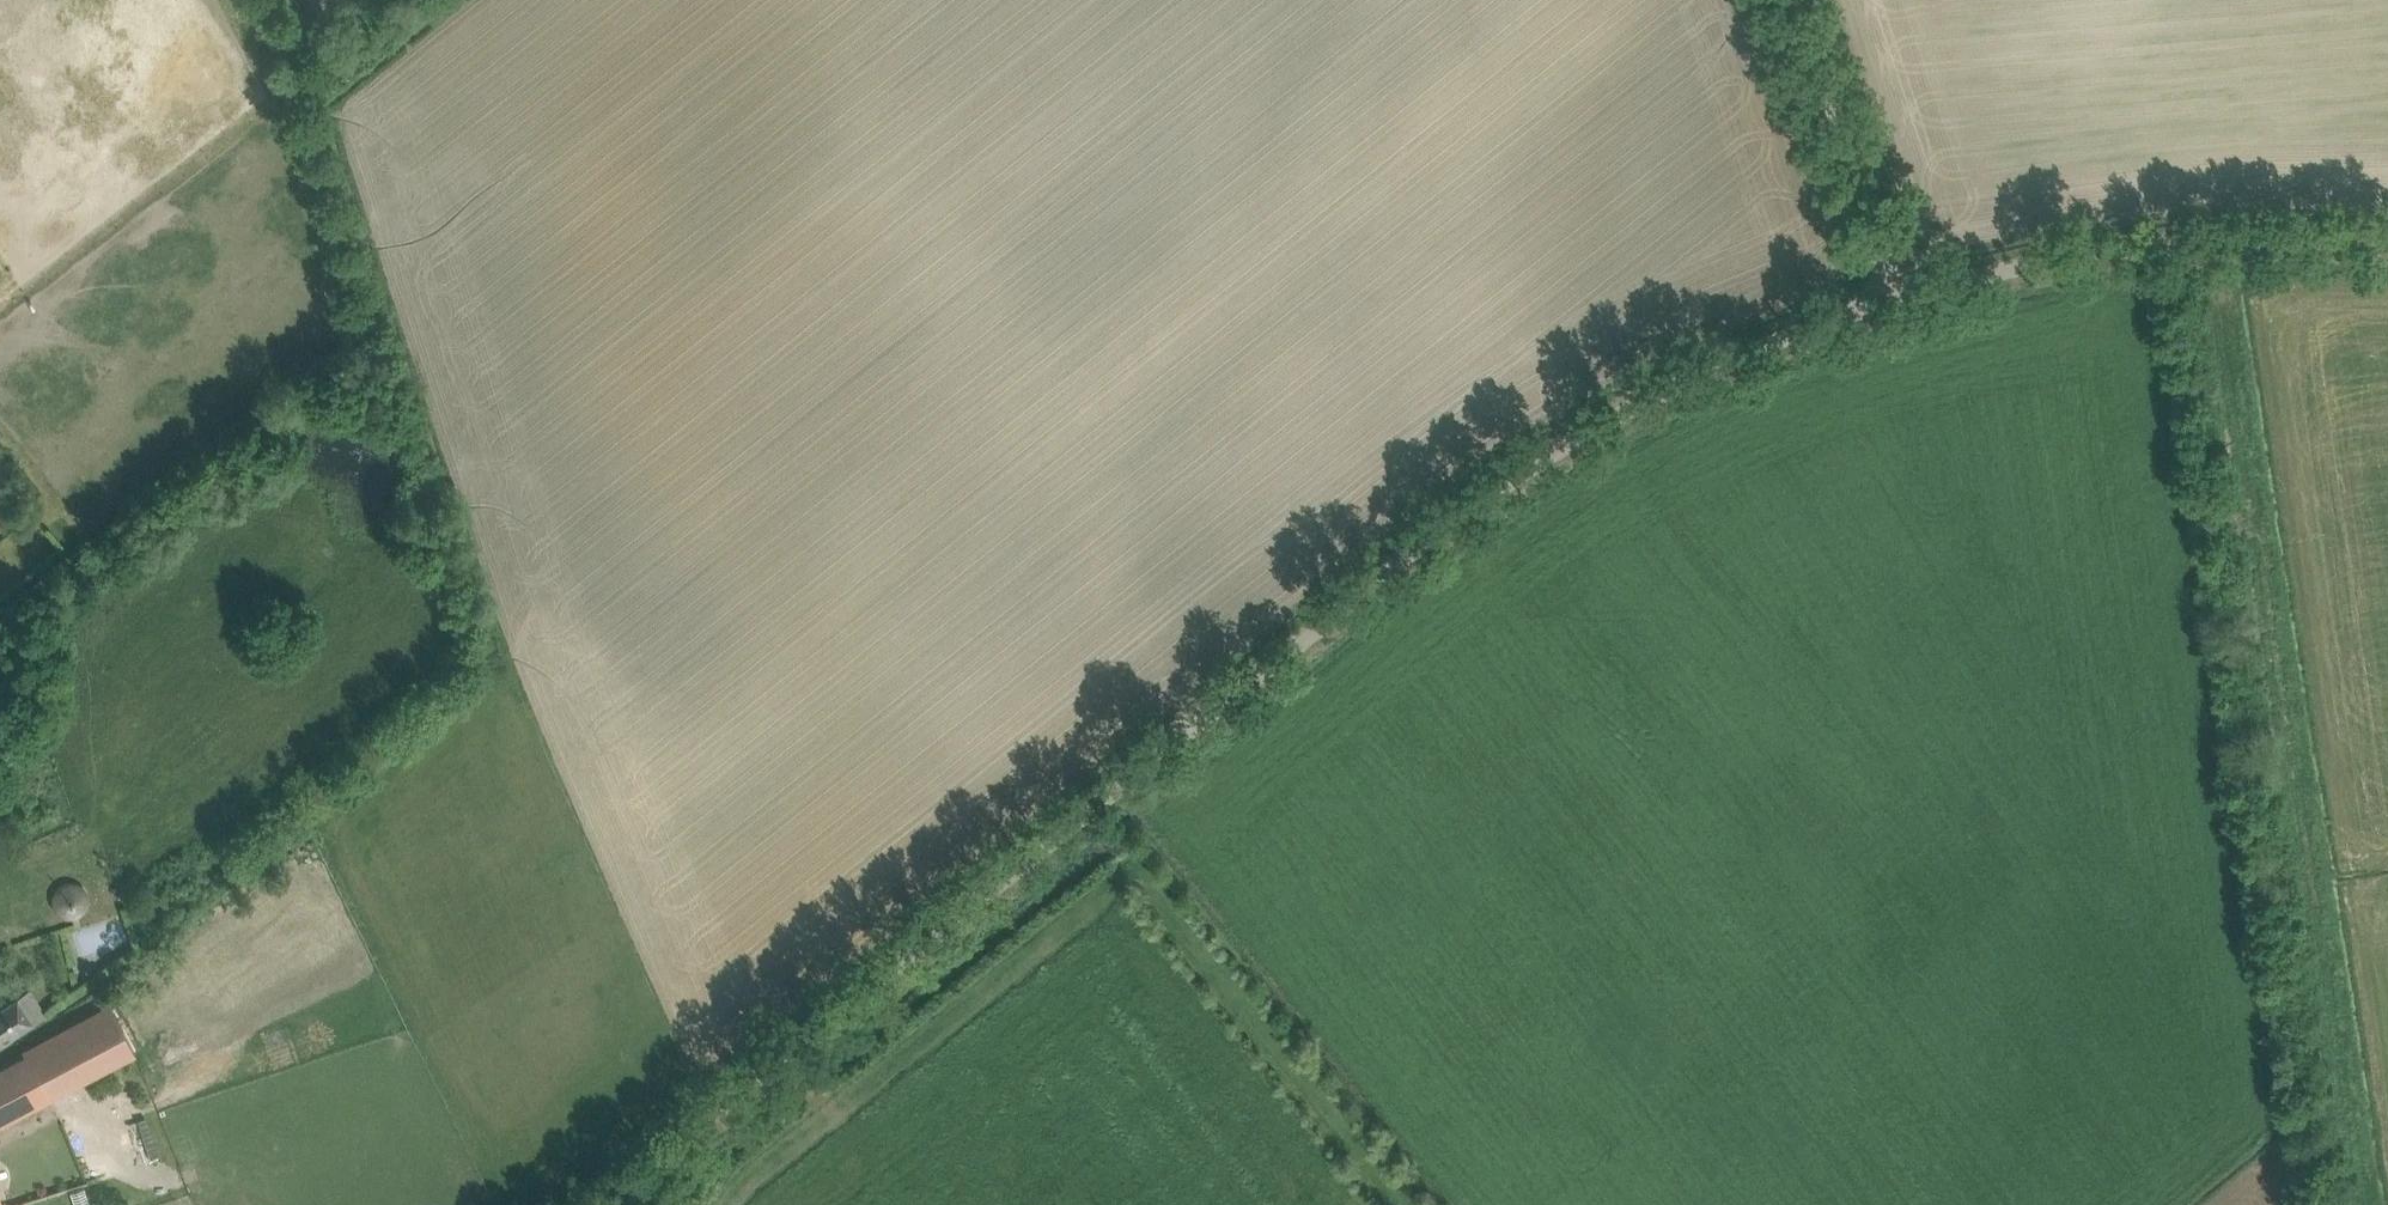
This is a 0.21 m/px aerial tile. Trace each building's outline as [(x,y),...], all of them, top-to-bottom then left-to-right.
[(33,1022),(17,995),(0,1006),(0,1044),(33,1022)] [(0,1069),(0,1124),(135,1053),(110,1006),(23,1052),(25,1056),(0,1069)]
